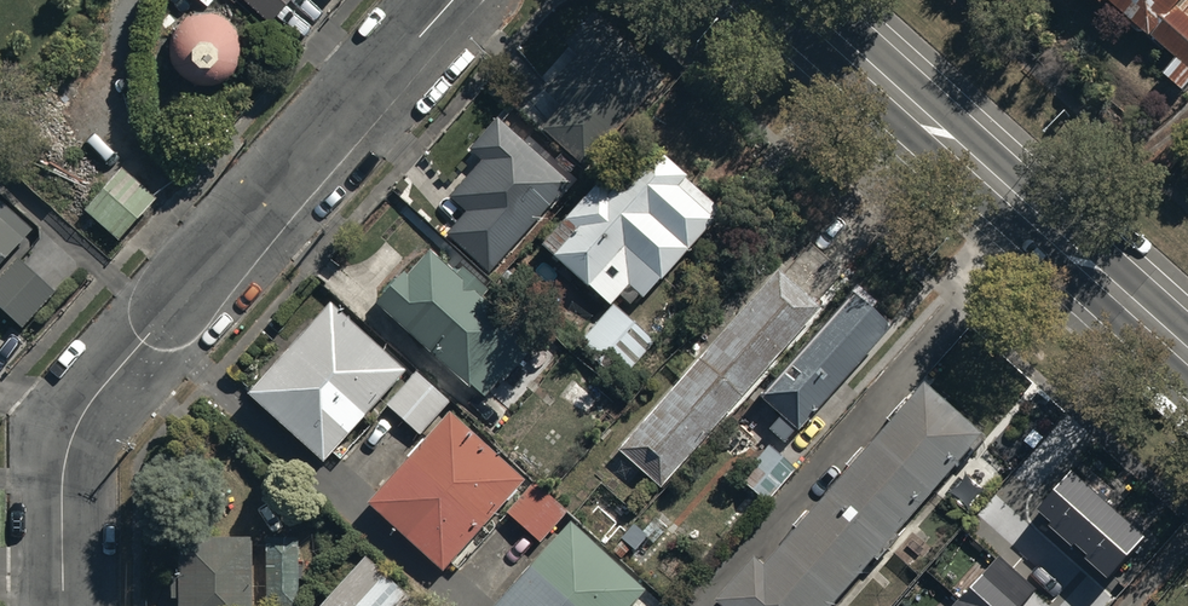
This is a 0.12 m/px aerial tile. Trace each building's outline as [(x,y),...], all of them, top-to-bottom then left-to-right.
[(268,22),(288,0),(243,0),(268,22)] [(1100,31),(1112,18),(1171,73),(1159,86),(1179,104),(1187,95),(1187,0),(1067,0),(1100,31)] [(217,16),(213,15),(209,14),(207,14),(204,14),(201,15),(197,16),(194,17),(191,18),(188,19),(186,21),(183,23),(181,25),(179,27),(176,30),(175,33),(173,36),(172,39),(171,42),(170,45),(170,48),(170,51),(170,55),(170,58),(171,61),(172,64),(173,67),(175,70),(176,73),(178,75),(180,78),(183,80),(185,82),(188,83),(191,85),(194,86),(197,87),(200,88),(203,88),(207,89),(210,89),(213,88),(216,87),(219,86),(222,85),(225,84),(228,82),(230,80),(233,78),(235,76),(237,73),(239,70),(240,67),(242,64),(243,61),(243,58),(244,55),(244,52),(244,49),(243,45),(243,42),(242,39),(241,36),(239,33),(237,30),(235,28),(233,25),(231,23),(228,21),(226,19),(223,18),(220,17),(217,16)] [(541,129),(580,168),(658,90),(591,23),(564,49),(574,59),(545,88),(563,106),(541,129)] [(448,234),(488,272),(571,185),(497,115),(468,147),(483,161),(452,194),(470,210),(448,234)] [(554,256),(608,308),(630,286),(642,298),(724,213),(656,148),(612,193),(600,181),(562,221),(575,234),(554,256)] [(86,211),(121,240),(156,199),(121,170),(86,211)] [(34,231),(0,202),(0,269),(34,231)] [(402,279),(375,310),(469,391),(471,390),(485,402),(502,382),(505,385),(535,351),(480,303),(485,296),(462,275),(456,282),(429,258),(406,283),(402,279)] [(19,259),(0,278),(0,306),(23,328),(56,294),(19,259)] [(780,274),(620,451),(661,488),(821,311),(780,274)] [(875,309),(855,292),(760,403),(777,418),(766,431),(783,445),(793,433),(797,436),(886,333),(867,317),(875,309)] [(250,397),(322,462),(405,370),(333,305),(250,397)] [(615,309),(581,346),(620,381),(654,343),(615,309)] [(388,404),(418,433),(449,401),(419,373),(388,404)] [(924,389),(764,570),(756,563),(718,605),(836,605),(874,563),(876,565),(897,541),(895,540),(970,456),(973,459),(987,444),(924,389)] [(443,575),(525,485),(451,420),(370,511),(443,575)] [(768,447),(745,472),(772,497),(795,471),(768,447)] [(1070,471),(1036,510),(1109,574),(1144,536),(1070,471)] [(566,513),(535,486),(508,518),(539,546),(566,513)] [(570,523),(493,605),(634,605),(646,593),(570,523)] [(178,538),(178,605),(254,605),(254,539),(178,538)] [(270,540),(270,605),(297,605),(297,540),(270,540)] [(1036,588),(998,555),(952,605),(1019,605),(1036,588)] [(367,563),(326,605),(413,605),(367,563)]
